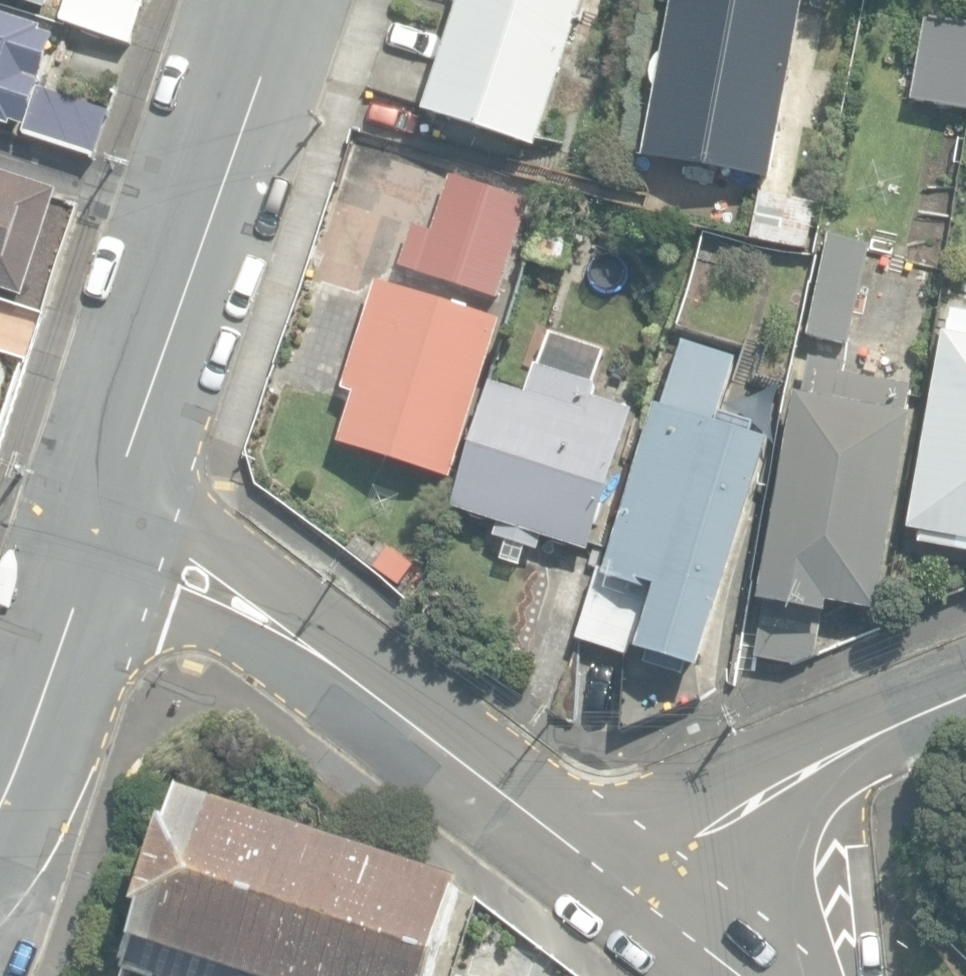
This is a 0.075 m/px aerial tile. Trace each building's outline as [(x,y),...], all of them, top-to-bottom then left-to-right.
[(48,10),(51,0),(19,0),(48,10)] [(128,44),(143,2),(136,0),(68,0),(61,21),(128,44)] [(536,148),(585,0),(460,0),(423,111),(536,148)] [(640,160),(770,185),(804,0),(670,0),(640,160)] [(0,13),(0,124),(16,129),(18,122),(27,125),(24,133),(97,156),(113,108),(44,86),(60,37),(46,32),(47,28),(0,13)] [(965,109),(965,21),(924,14),(911,100),(965,109)] [(24,296),(59,188),(0,169),(0,288),(24,296)] [(476,271),(507,281),(531,201),(469,182),(457,220),(489,230),(476,271)] [(753,237),(807,249),(817,204),(763,193),(753,237)] [(808,336),(851,345),(872,242),(829,232),(808,336)] [(339,444),(450,480),(501,320),(378,281),(344,388),(356,392),(339,444)] [(965,540),(965,311),(950,308),(911,530),(921,532),(920,542),(962,549),(964,540),(965,540)] [(579,633),(703,667),(774,439),(716,421),(735,358),(684,342),(666,403),(651,398),(579,633)] [(760,600),(825,612),(827,601),(877,610),(912,414),(906,413),(911,385),(843,373),(844,362),(811,356),(804,394),(797,393),(760,600)] [(573,545),(589,549),(633,405),(596,394),(600,381),(537,362),(528,393),(492,382),(454,506),(469,511),(470,515),(472,519),(476,522),(480,523),(484,522),(488,521),(492,517),(499,520),(494,536),(538,549),(542,535),(550,538),(552,542),(555,545),(559,547),(564,548),(569,547),(573,545)] [(758,657),(792,665),(817,654),(823,614),(767,602),(758,657)] [(463,879),(183,787),(173,819),(166,817),(137,905),(144,907),(123,972),(136,975),(431,975),(463,879)]
